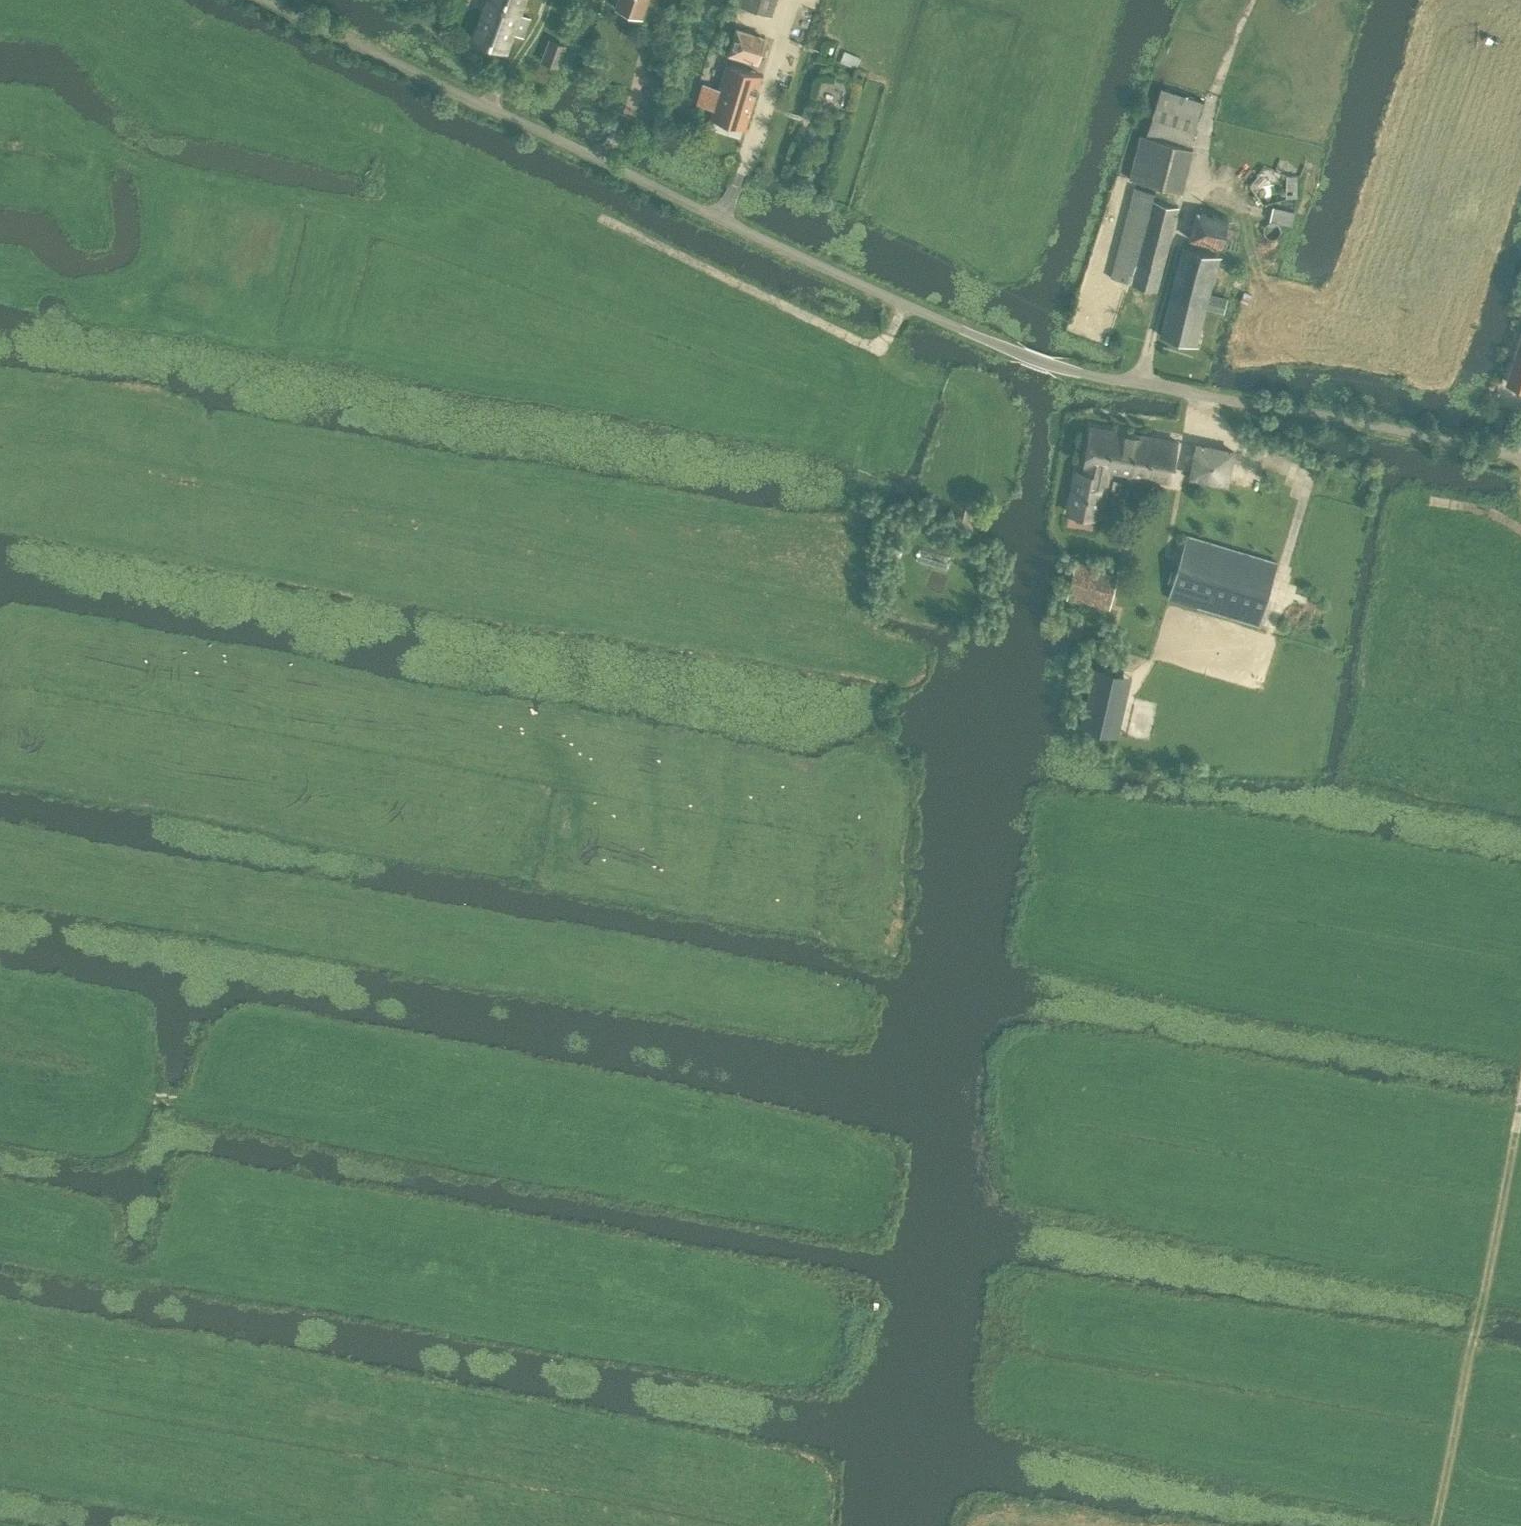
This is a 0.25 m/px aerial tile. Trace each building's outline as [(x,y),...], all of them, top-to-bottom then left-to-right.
[(472,37),(506,50),(525,0),(486,0),(472,37)] [(615,7),(642,17),(648,0),(618,0),(615,7)] [(775,0),(742,0),(740,5),(771,15),(775,0)] [(757,61),(764,38),(737,30),(730,52),(757,61)] [(560,64),(567,44),(565,44),(551,38),(543,58),(551,61),(560,64)] [(745,128),(761,74),(727,64),(719,88),(704,83),(704,84),(698,104),(702,105),(713,108),(711,118),(745,128)] [(1188,146),(1198,115),(1203,100),(1160,87),(1156,102),(1145,135),(1140,134),(1129,178),(1181,191),(1192,147),(1188,146)] [(1296,177),(1287,177),(1287,197),(1296,197),(1296,177)] [(1157,289),(1178,205),(1154,199),(1155,192),(1134,187),(1110,276),(1157,289)] [(1272,206),(1269,220),(1291,225),(1294,211),(1272,206)] [(1220,247),(1227,217),(1195,210),(1188,240),(1220,247)] [(1224,311),(1227,298),(1209,293),(1218,256),(1183,247),(1161,335),(1196,344),(1205,307),(1224,311)] [(1507,382),(1520,386),(1520,337),(1507,382)] [(1167,483),(1175,445),(1138,438),(1139,434),(1091,426),(1084,466),(1088,467),(1087,472),(1076,470),(1068,514),(1097,520),(1106,476),(1095,474),(1096,468),(1107,470),(1107,468),(1132,472),(1131,477),(1167,483)] [(1259,624),(1277,563),(1187,536),(1168,597),(1259,624)] [(1110,607),(1119,569),(1075,559),(1067,597),(1110,607)] [(1095,668),(1081,728),(1117,736),(1131,676),(1095,668)]
